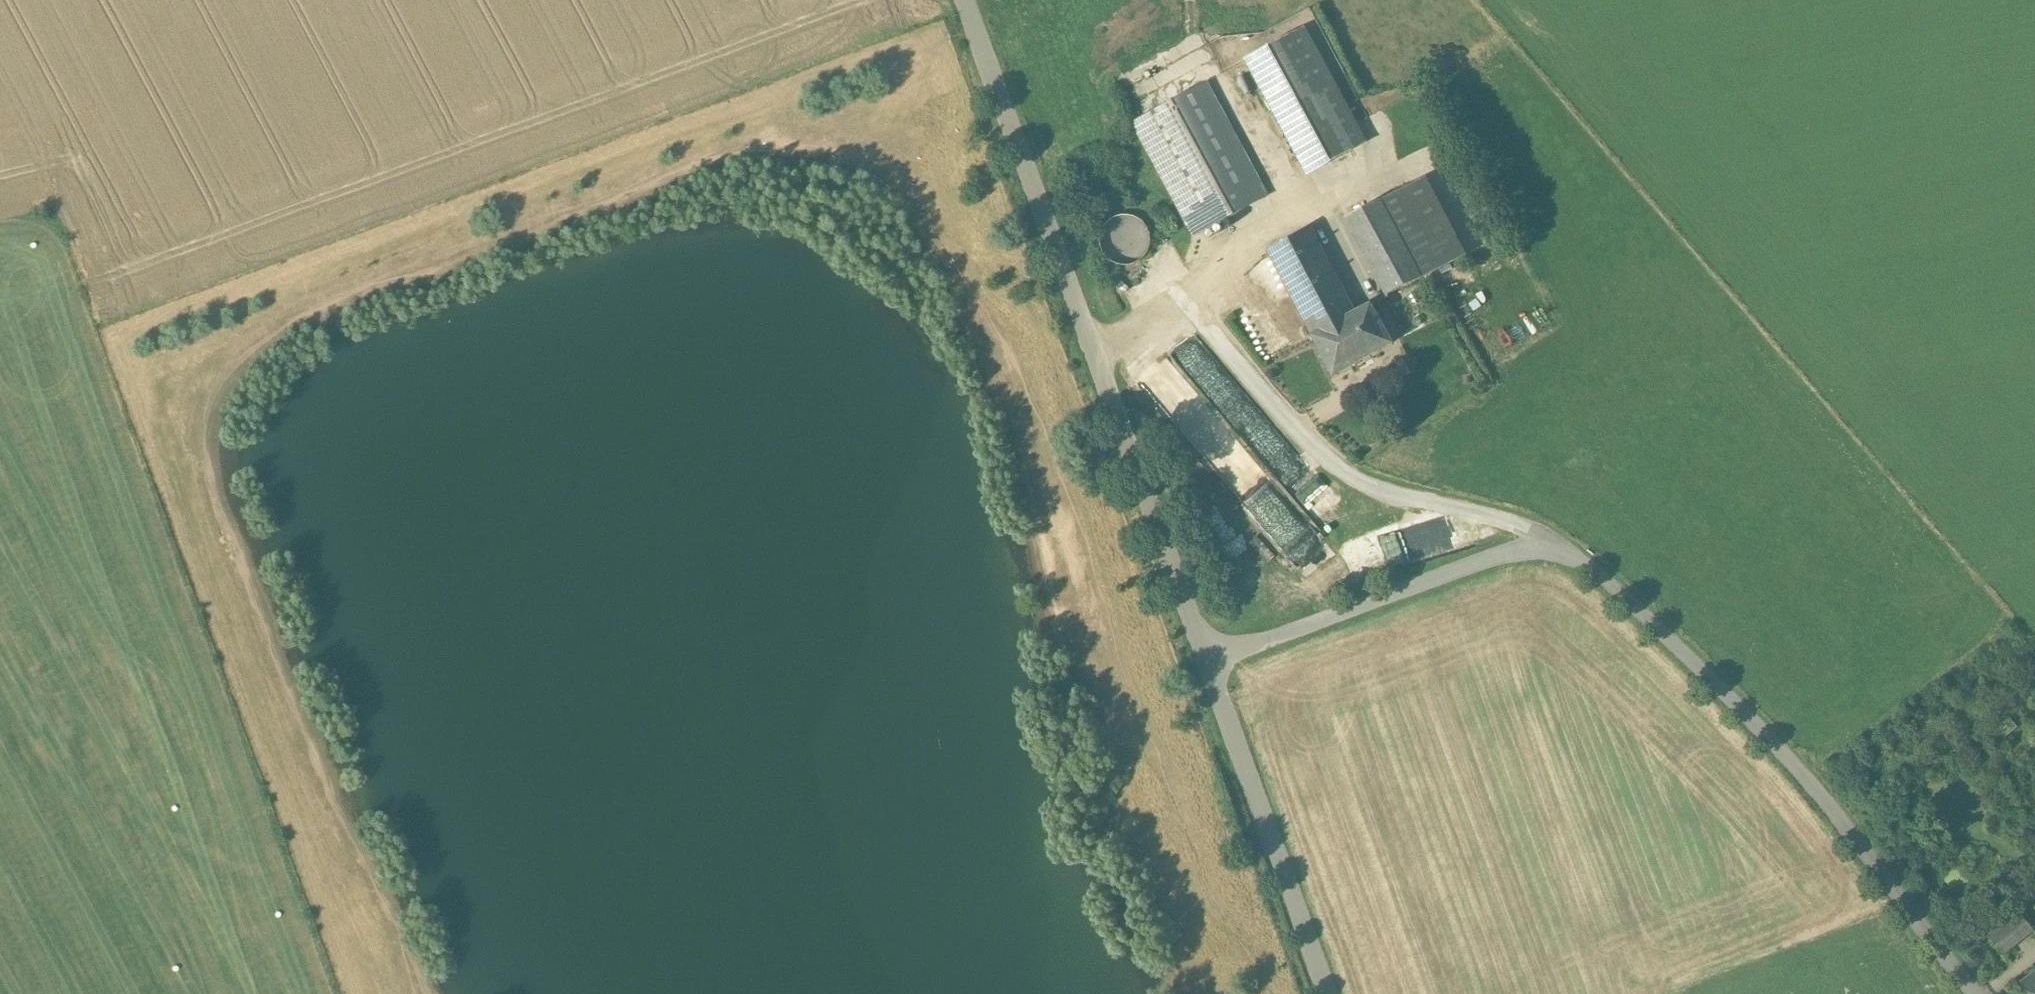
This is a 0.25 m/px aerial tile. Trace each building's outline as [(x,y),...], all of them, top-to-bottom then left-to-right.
[(1305,28),(1248,58),(1310,173),(1366,143),(1305,28)] [(1269,195),(1208,83),(1138,122),(1199,233),(1269,195)] [(1426,177),(1382,200),(1421,278),(1466,255),(1426,177)] [(1381,200),(1346,218),(1387,295),(1421,278),(1382,200),(1381,200)] [(1124,214),(1118,215),(1113,217),(1109,220),(1106,223),(1104,226),(1102,229),(1101,233),(1100,236),(1100,240),(1100,243),(1101,246),(1101,249),(1102,251),(1104,254),(1106,257),(1110,260),(1114,263),(1119,265),(1123,265),(1126,266),(1132,265),(1137,263),(1141,261),(1143,259),(1145,256),(1148,253),(1149,250),(1150,247),(1151,244),(1151,239),(1151,235),(1150,232),(1149,229),(1147,226),(1145,222),(1141,219),(1138,218),(1135,216),(1132,215),(1128,214),(1124,214)] [(1307,228),(1264,252),(1311,335),(1354,313),(1307,228)] [(1354,313),(1311,335),(1334,376),(1393,343),(1371,304),(1354,313)] [(1529,334),(1517,314),(1480,335),(1492,356),(1529,334)] [(1312,473),(1183,321),(1128,368),(1256,519),(1312,473)] [(1294,525),(1262,530),(1289,583),(1316,569),(1294,525)] [(2002,735),(2014,725),(2006,715),(1994,725),(2002,735)] [(2032,929),(2017,910),(1998,924),(2013,944),(2032,929)] [(1998,924),(1988,932),(2003,952),(2013,944),(1998,924)] [(2022,983),(2031,993),(2034,993),(2034,973),(2022,983)]
